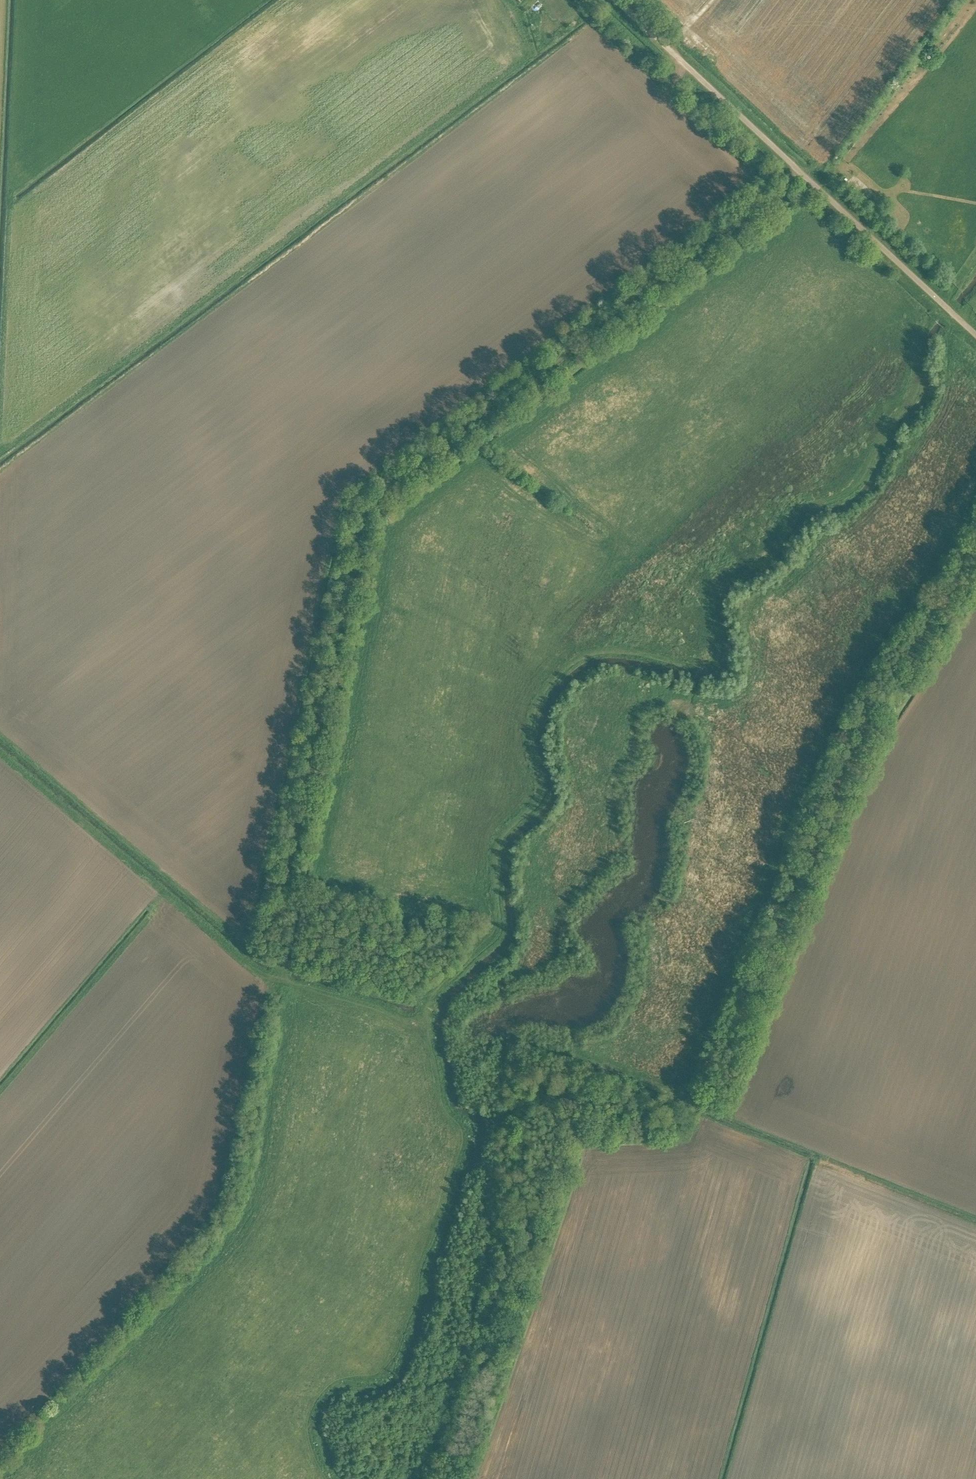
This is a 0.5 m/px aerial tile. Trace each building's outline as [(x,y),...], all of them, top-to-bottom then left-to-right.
[(870,186),(864,193),(873,202),(880,195),(870,186)]
